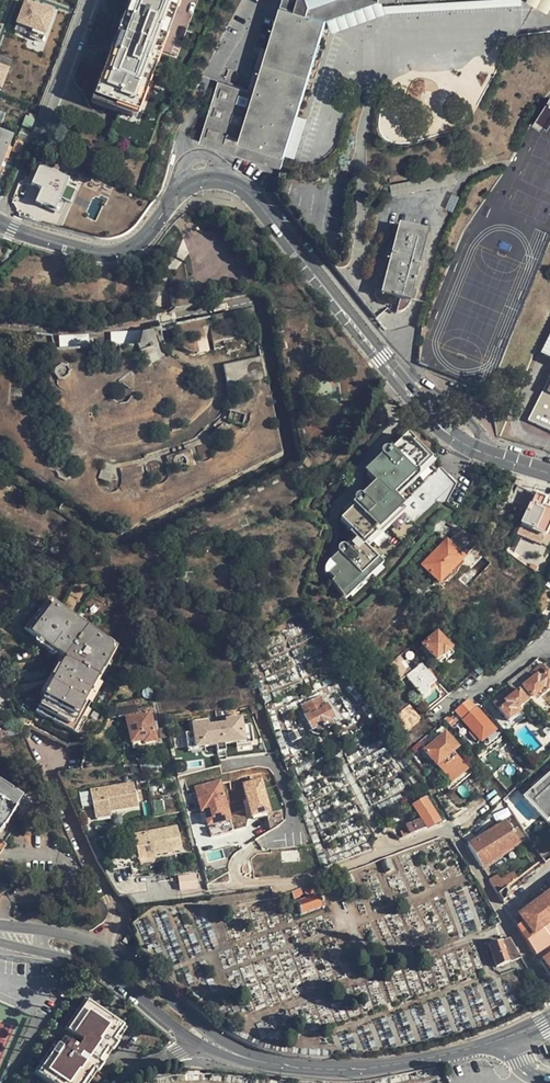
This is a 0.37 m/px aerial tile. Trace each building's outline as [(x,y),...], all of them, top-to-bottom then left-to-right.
[(47,37),(54,9),(23,0),(15,28),(47,37)] [(178,0),(132,0),(95,101),(136,115),(178,0)] [(281,168),(286,154),(295,157),(306,123),(307,120),(297,117),(327,19),(382,0),(283,0),(259,79),(256,90),(226,82),(220,80),(199,143),(281,168)] [(530,0),(549,10),(549,0),(530,0)] [(11,67),(0,63),(0,87),(2,88),(11,67)] [(256,90),(259,79),(230,70),(226,82),(256,90)] [(546,133),(549,125),(549,104),(547,103),(534,126),(546,133)] [(11,140),(0,135),(0,169),(11,140)] [(40,168),(38,173),(36,179),(32,187),(42,191),(36,207),(43,209),(44,207),(57,212),(63,200),(68,186),(71,181),(40,168)] [(68,186),(63,200),(68,202),(73,188),(68,186)] [(409,304),(427,232),(398,225),(379,296),(409,304)] [(214,340),(236,336),(233,321),(232,321),(231,313),(219,315),(221,324),(212,326),(214,340)] [(142,360),(159,359),(156,327),(112,331),(113,345),(141,343),(142,360)] [(61,333),(61,349),(90,347),(90,332),(61,333)] [(228,386),(266,377),(261,355),(223,364),(228,386)] [(520,422),(549,436),(549,356),(520,422)] [(411,455),(411,448),(401,439),(390,448),(385,454),(380,450),(373,456),(373,458),(376,462),(363,476),(373,486),(360,501),(356,499),(354,499),(349,504),(354,509),(347,515),(340,523),(357,539),(347,550),(343,548),(341,548),(323,567),(320,570),(320,574),(329,584),(341,595),(376,558),(368,550),(364,546),(399,511),(403,515),(410,521),(431,500),(443,500),(457,474),(436,462),(431,462),(430,462),(390,502),(386,498),(420,463),(411,455)] [(385,454),(390,448),(386,444),(380,450),(385,454)] [(413,450),(411,448),(411,455),(420,463),(386,498),(390,502),(430,462),(425,456),(421,456),(414,450),(413,450)] [(524,510),(532,493),(518,487),(509,503),(524,510)] [(549,524),(549,510),(542,506),(545,500),(535,495),(522,524),(544,535),(549,524)] [(354,509),(349,504),(343,511),(347,515),(354,509)] [(364,546),(368,550),(403,515),(399,511),(364,546)] [(439,516),(431,529),(438,533),(447,521),(439,516)] [(434,584),(461,561),(446,542),(419,565),(434,584)] [(341,595),(329,584),(325,589),(340,604),(381,563),(376,558),(341,595)] [(38,607),(79,632),(81,629),(41,605),(39,605),(38,607)] [(39,702),(31,718),(72,737),(79,721),(97,685),(95,684),(91,682),(105,653),(76,636),(79,632),(38,607),(19,639),(59,662),(54,672),(39,702)] [(91,682),(95,684),(110,652),(79,632),(76,636),(105,653),(91,682)] [(447,649),(432,634),(418,647),(428,658),(436,652),(440,656),(447,649)] [(474,679),(480,672),(471,662),(464,669),(469,674),(474,679)] [(386,666),(398,681),(401,678),(389,663),(386,666)] [(423,691),(424,688),(424,685),(429,680),(416,666),(403,677),(416,694),(419,694),(422,692),(423,691)] [(532,702),(541,694),(544,697),(549,692),(549,679),(539,666),(529,674),(524,669),(511,678),(532,702)] [(39,702),(54,672),(49,670),(44,681),(34,699),(39,702)] [(516,715),(532,702),(511,678),(504,683),(509,689),(491,704),(509,725),(517,718),(516,715)] [(326,725),(323,719),(328,716),(316,695),(297,705),(309,727),(314,724),(318,729),(326,725)] [(416,713),(404,698),(388,710),(399,725),(416,713)] [(463,698),(450,708),(456,715),(470,705),(465,699),(463,698)] [(117,709),(119,718),(124,718),(129,743),(141,740),(142,744),(155,741),(149,711),(130,715),(128,706),(117,709)] [(491,730),(473,709),(460,719),(477,741),(491,730)] [(209,721),(195,723),(197,747),(245,743),(244,715),(229,718),(229,722),(210,724),(209,721)] [(72,737),(74,738),(82,722),(79,721),(72,737)] [(454,745),(442,729),(420,745),(431,761),(454,745)] [(549,774),(549,771),(546,767),(540,772),(546,778),(549,774)] [(546,778),(521,800),(543,825),(549,819),(549,812),(549,811),(549,810),(549,774),(546,778)] [(271,812),(262,778),(243,783),(252,817),(271,812)] [(10,807),(8,805),(17,791),(0,780),(0,821),(10,807)] [(86,792),(90,816),(109,813),(135,809),(133,800),(130,785),(86,792)] [(226,821),(218,785),(196,790),(200,812),(203,812),(206,826),(226,821)] [(17,791),(8,805),(10,807),(0,821),(0,827),(21,793),(17,791)] [(438,819),(423,798),(411,805),(419,818),(402,825),(405,832),(399,835),(402,842),(433,828),(435,827),(437,823),(438,819)] [(461,810),(448,819),(457,832),(470,823),(461,810)] [(109,813),(90,816),(91,822),(110,819),(109,813)] [(516,843),(502,824),(485,836),(499,855),(516,843)] [(171,855),(182,853),(177,831),(134,840),(139,863),(155,860),(171,857),(171,855)] [(499,855),(485,836),(467,848),(480,868),(499,855)] [(507,867),(516,880),(521,877),(533,867),(524,854),(507,867)] [(277,868),(276,861),(262,862),(263,870),(277,868)] [(508,887),(516,880),(507,867),(504,863),(484,876),(497,896),(508,887)] [(521,877),(516,880),(508,887),(526,910),(539,900),(521,877)] [(195,890),(194,880),(184,880),(180,880),(181,891),(195,890)] [(315,895),(311,886),(301,889),(303,896),(305,901),(295,905),(298,917),(321,909),(316,895),(315,895)] [(301,889),(291,893),(293,900),(303,896),(301,889)] [(549,947),(549,892),(539,900),(526,910),(513,921),(536,959),(549,947)] [(500,958),(491,943),(479,950),(493,972),(504,965),(504,963),(506,962),(503,956),(500,958)] [(539,963),(549,980),(549,956),(539,963)] [(67,1028),(87,998),(83,996),(63,1025),(67,1028)] [(68,1041),(61,1036),(55,1044),(35,1074),(49,1082),(86,1082),(93,1073),(95,1074),(102,1065),(98,1062),(95,1059),(121,1023),(87,998),(67,1028),(73,1032),(68,1041)] [(95,1059),(98,1062),(124,1025),(121,1023),(95,1059)] [(35,1074),(55,1044),(51,1041),(31,1071),(35,1074)]
